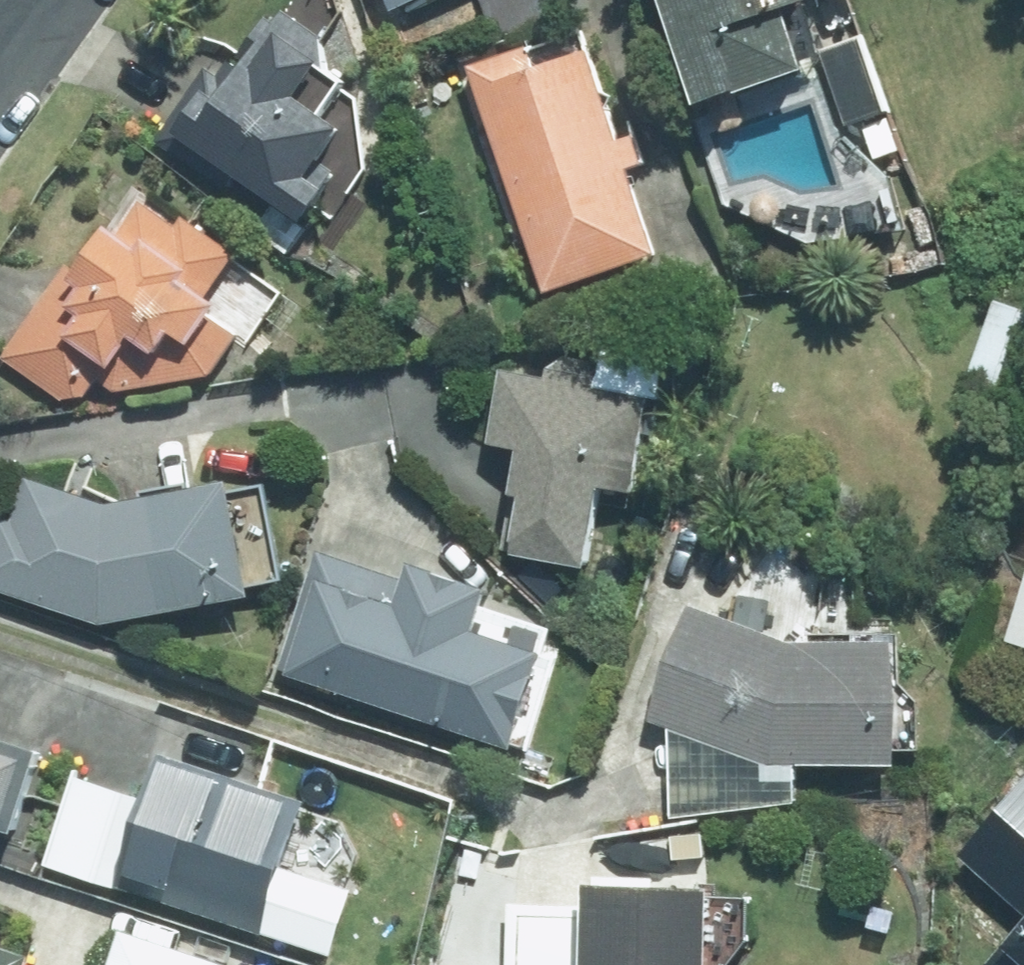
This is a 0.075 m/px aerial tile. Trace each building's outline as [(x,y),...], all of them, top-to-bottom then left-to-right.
[(712,98),(816,60),(796,3),(805,0),(676,0),(712,98)] [(213,65),(161,141),(230,188),(243,169),(312,216),(335,184),(320,173),(353,125),(307,93),(334,56),(318,45),(326,34),(288,8),(280,19),(274,16),(249,52),(256,57),(248,69),(233,58),(223,72),(213,65)] [(586,25),(477,64),(556,288),(665,250),(586,25)] [(864,35),(828,48),(854,120),(890,107),(864,35)] [(73,261),(8,354),(70,397),(218,371),(244,333),(218,315),(230,297),(217,288),(244,249),(191,212),(182,224),(150,202),(129,233),(120,227),(88,272),(73,261)] [(1002,297),(973,383),(1023,400),(1023,304),(1002,297)] [(660,387),(511,363),(499,439),(529,444),(511,549),(596,562),(609,480),(644,486),(660,387)] [(110,621),(259,591),(237,478),(119,501),(36,475),(22,519),(5,514),(0,531),(0,586),(110,621)] [(321,554),(285,666),(533,746),(560,664),(547,660),(557,630),(493,609),(501,585),(419,559),(411,583),(321,554)] [(703,603),(660,717),(769,763),(911,759),(907,633),(791,636),(703,603)] [(1013,637),(1023,641),(1023,604),(1013,637)] [(65,737),(0,716),(0,831),(31,841),(65,737)] [(316,800),(171,753),(133,867),(188,885),(182,903),(337,954),(359,887),(294,866),(316,800)] [(123,885),(152,798),(79,774),(51,861),(123,885)] [(967,856),(1023,905),(1023,791),(967,856)] [(720,880),(595,876),(594,904),(512,901),(510,964),(718,964),(720,892),(720,880)] [(136,923),(122,964),(240,964),(242,958),(136,923)] [(0,938),(0,964),(42,964),(46,953),(0,938)]
